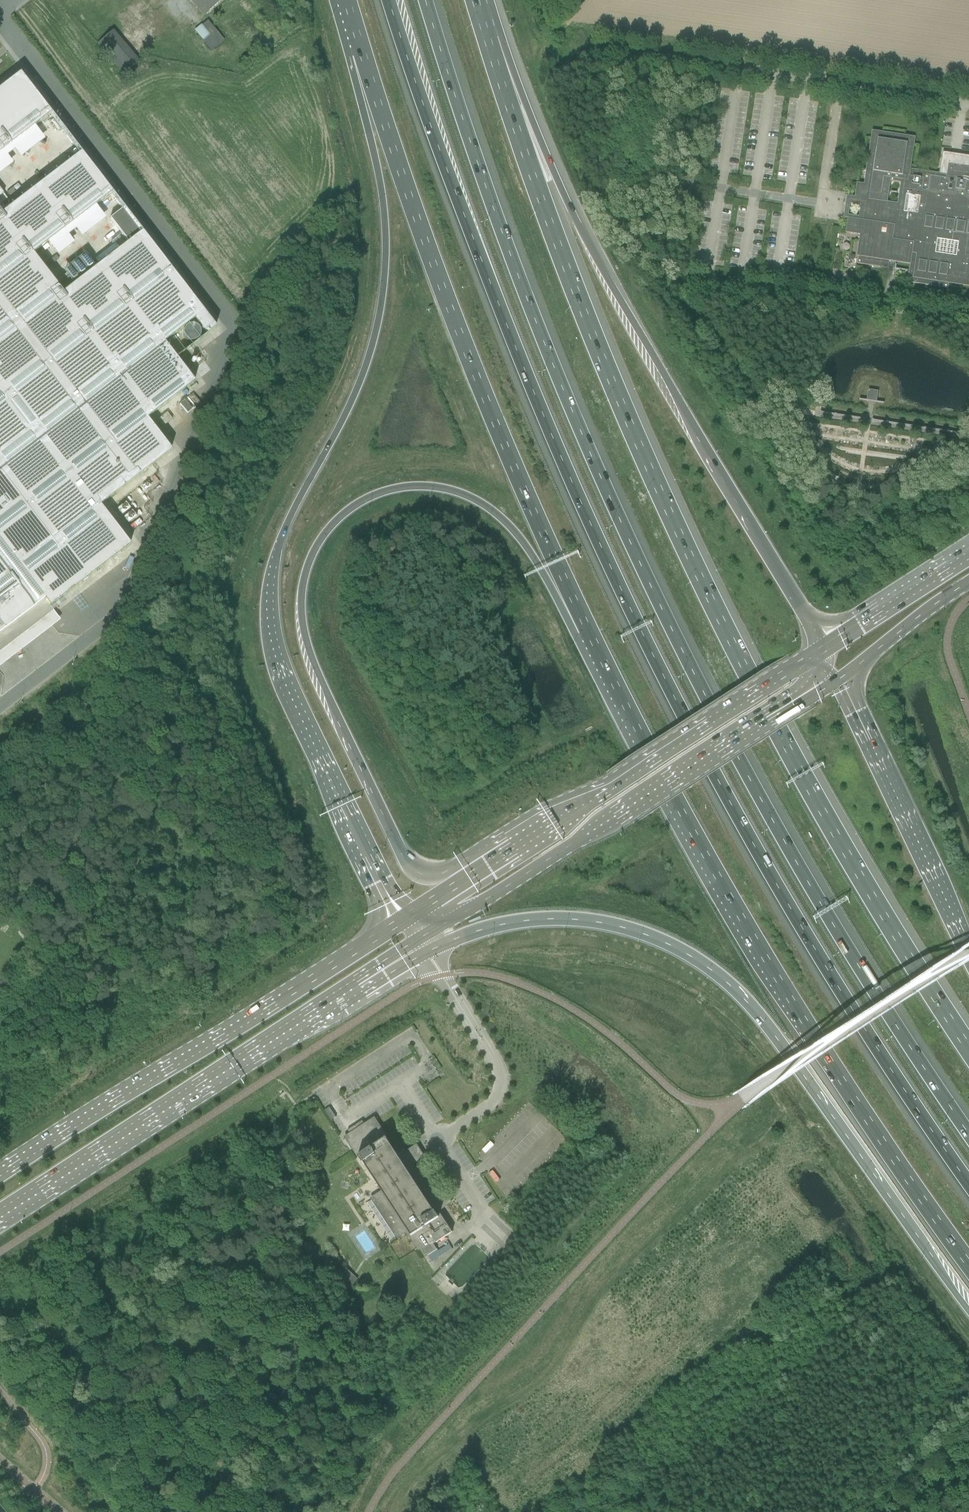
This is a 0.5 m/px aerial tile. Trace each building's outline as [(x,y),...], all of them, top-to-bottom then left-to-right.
[(203,15),(221,0),(190,0),(203,15)] [(207,21),(201,26),(209,35),(202,41),(211,51),(223,41),(207,21)] [(129,71),(141,60),(113,30),(101,40),(129,71)] [(50,114),(19,73),(0,88),(0,153),(50,114)] [(942,152),(939,174),(910,169),(915,137),(872,131),(864,184),(856,183),(854,198),(861,199),(858,219),(848,218),(845,233),(859,235),(856,256),(858,257),(857,264),(874,266),(875,259),(882,260),(884,246),(898,248),(895,263),(910,265),(907,282),(948,288),(949,284),(968,287),(968,156),(942,152)] [(36,605),(43,599),(49,607),(66,594),(130,545),(100,506),(171,451),(147,419),(194,382),(176,359),(163,342),(193,319),(194,318),(207,335),(215,328),(141,232),(123,208),(109,219),(128,242),(62,292),(33,255),(112,194),(80,152),(1,212),(0,211),(0,633),(36,605)] [(859,400),(883,404),(884,403),(876,402),(878,391),(868,390),(866,400),(859,399),(859,400)] [(865,423),(866,421),(818,414),(818,416),(865,423)] [(944,432),(873,422),(873,424),(944,435),(944,432)] [(660,1063),(671,1067),(674,1057),(663,1053),(660,1063)] [(418,1249),(424,1258),(437,1250),(433,1244),(452,1232),(437,1210),(453,1200),(452,1199),(449,1201),(425,1165),(416,1170),(411,1162),(415,1159),(411,1152),(402,1158),(398,1152),(396,1154),(374,1121),(377,1119),(377,1118),(365,1126),(362,1121),(347,1130),(350,1135),(343,1140),(343,1141),(347,1139),(358,1156),(357,1156),(362,1163),(363,1163),(382,1193),(371,1200),(371,1202),(373,1206),(375,1206),(375,1208),(377,1212),(379,1212),(379,1214),(381,1218),(383,1219),(387,1225),(387,1227),(389,1230),(391,1231),(391,1233),(393,1237),(396,1237),(406,1230),(418,1248),(414,1250),(415,1251),(418,1249)] [(469,1239),(430,1279),(455,1302),(496,1258),(485,1247),(481,1251),(469,1239)] [(352,1274),(347,1280),(352,1285),(357,1279),(352,1274)]
